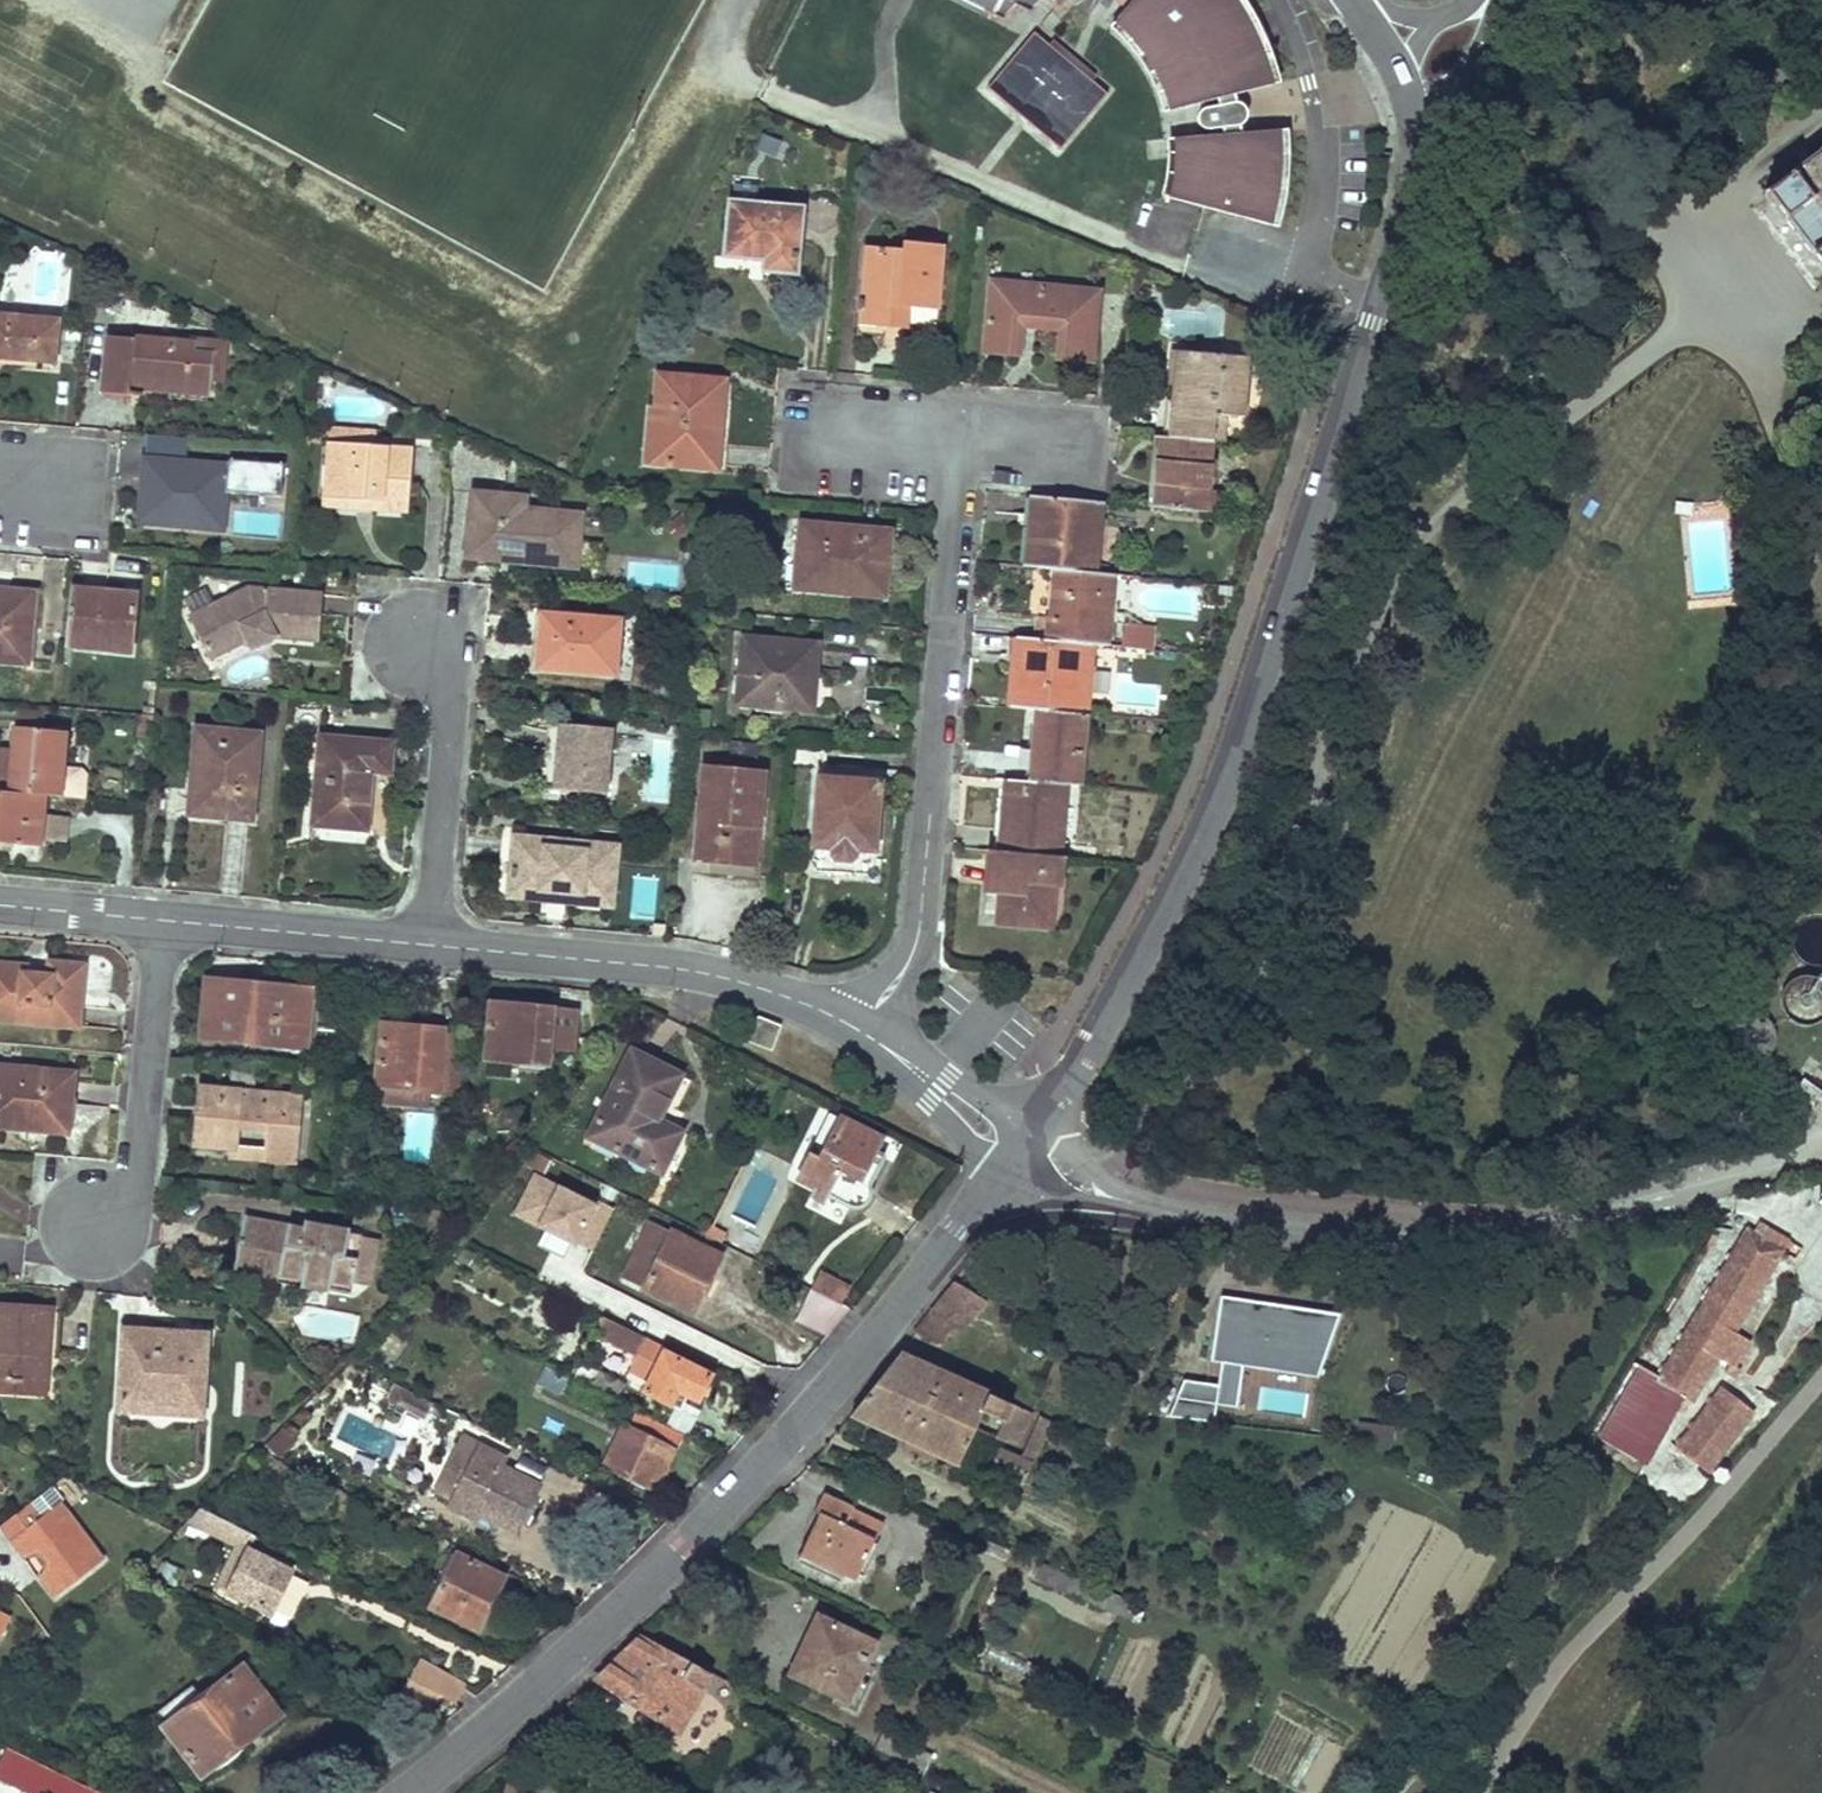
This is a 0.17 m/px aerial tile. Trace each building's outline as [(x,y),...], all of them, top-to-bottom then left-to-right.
[(1007,23),(1028,0),(960,0),(1007,23)] [(1064,12),(1074,0),(1049,0),(1064,12)] [(1160,91),(1171,88),(1178,110),(1218,101),(1219,108),(1205,111),(1200,114),(1198,120),(1197,125),(1201,129),(1208,131),(1224,130),(1224,137),(1170,141),(1170,156),(1170,168),(1168,181),(1162,196),(1277,228),(1280,221),(1284,208),(1287,189),(1290,171),(1290,131),(1244,134),(1237,96),(1282,86),(1281,78),(1276,61),(1266,36),(1260,22),(1253,7),(1247,0),(1135,0),(1112,27),(1123,37),(1134,49),(1143,60),(1152,75),(1160,91)] [(1112,97),(1038,35),(991,91),(1065,153),(1112,97)] [(1171,88),(1160,91),(1166,113),(1178,110),(1171,88)] [(1821,272),(1821,150),(1764,193),(1783,219),(1787,220),(1808,248),(1808,254),(1821,272)] [(763,271),(794,274),(800,209),(729,202),(724,256),(764,261),(763,271)] [(858,325),(892,328),(894,307),(909,308),(940,311),(944,248),(903,245),(902,252),(864,249),(858,325)] [(1021,300),(1022,285),(992,283),(990,297),(1021,300)] [(1058,358),(1092,361),(1099,292),(1022,285),(1021,300),(990,297),(986,352),(1017,355),(1020,326),(1060,329),(1058,358)] [(909,308),(894,307),(892,328),(892,329),(907,331),(909,308)] [(55,363),(59,321),(0,315),(0,357),(55,363)] [(104,393),(128,395),(128,390),(141,391),(160,393),(161,388),(209,392),(210,380),(225,381),(228,349),(218,339),(195,337),(194,345),(108,338),(104,393)] [(1176,351),(1169,438),(1213,442),(1216,414),(1227,415),(1245,416),(1250,357),(1176,351)] [(647,462),(715,469),(723,381),(660,376),(657,410),(652,409),(647,462)] [(161,388),(160,393),(209,397),(209,392),(161,388)] [(1216,414),(1213,442),(1225,443),(1227,415),(1216,414)] [(329,444),(372,447),(373,432),(330,429),(329,444)] [(1159,437),(1153,507),(1207,512),(1209,491),(1213,442),(1169,438),(1159,437)] [(382,511),(408,513),(412,449),(372,447),(329,444),(327,444),(323,498),(382,502),(382,511)] [(151,476),(147,523),(212,528),(215,491),(226,492),(228,466),(144,459),(143,476),(151,476)] [(139,522),(147,523),(151,476),(143,476),(139,522)] [(212,528),(223,529),(226,492),(215,491),(212,528)] [(1209,491),(1207,512),(1230,514),(1231,493),(1209,491)] [(577,567),(581,517),(524,512),(525,500),(473,495),(468,558),(496,560),(497,551),(513,553),(512,562),(577,567)] [(1061,570),(1091,573),(1098,502),(1030,497),(1024,567),(1061,570)] [(382,511),(382,502),(323,498),(323,508),(382,511)] [(796,587),(882,594),(889,533),(801,527),(796,587)] [(512,562),(513,553),(497,551),(496,560),(512,562)] [(1051,617),(1049,640),(1084,643),(1114,645),(1121,646),(1124,615),(1124,612),(1111,611),(1114,575),(1091,573),(1061,570),(1051,617)] [(277,641),(319,644),(323,594),(250,587),(189,617),(210,663),(248,645),(251,653),(277,641)] [(27,665),(34,594),(0,590),(0,662),(27,665)] [(132,652),(137,596),(71,590),(65,646),(132,652)] [(538,667),(614,674),(619,622),(543,615),(538,667)] [(1156,623),(1124,615),(1121,646),(1154,649),(1156,623)] [(1038,711),(1078,714),(1080,688),(1084,643),(1049,640),(1017,637),(1011,708),(1038,711)] [(737,705),(805,710),(808,674),(814,675),(817,644),(743,638),(737,705)] [(1110,690),(1114,645),(1084,643),(1080,688),(1110,690)] [(808,674),(805,710),(811,711),(814,675),(808,674)] [(1065,785),(1081,786),(1087,715),(1078,714),(1038,711),(1031,782),(1065,785)] [(554,790),(605,794),(611,729),(560,725),(554,790)] [(62,768),(65,733),(15,729),(10,793),(44,796),(83,799),(85,776),(80,770),(62,768)] [(190,814),(253,819),(259,735),(197,729),(190,814)] [(312,825),(365,829),(370,773),(388,774),(391,745),(320,738),(312,825)] [(823,767),(825,742),(793,739),(791,764),(823,767)] [(696,861),(754,866),(762,775),(703,770),(696,861)] [(857,859),(859,853),(876,854),(882,782),(817,777),(811,849),(831,851),(830,856),(835,861),(842,864),(851,863),(857,859)] [(1007,780),(1001,852),(1059,857),(1065,785),(1031,782),(1007,780)] [(44,796),(10,793),(0,792),(0,844),(40,847),(44,796)] [(68,840),(70,814),(54,813),(52,839),(68,840)] [(565,902),(611,906),(616,847),(516,838),(512,888),(565,892),(565,902)] [(1060,886),(1062,857),(1059,857),(1001,852),(990,851),(987,892),(1001,893),(999,924),(1050,928),(1054,886),(1060,886)] [(565,902),(565,892),(512,888),(511,897),(565,902)] [(1821,962),(1821,915),(1816,914),(1808,916),(1800,920),(1795,926),(1792,934),(1791,942),(1794,950),(1799,956),(1806,961),(1814,963),(1821,962)] [(0,966),(0,1019),(79,1026),(83,967),(50,964),(49,975),(25,974),(25,968),(0,966)] [(1821,1015),(1821,984),(1817,979),(1809,976),(1801,977),(1793,979),(1788,984),(1784,990),(1782,997),(1782,1004),(1784,1010),(1789,1016),(1795,1020),(1801,1022),(1809,1022),(1817,1019),(1821,1015)] [(203,1036),(310,1045),(315,990),(301,989),(300,996),(248,992),(249,984),(207,981),(203,1036)] [(300,996),(301,989),(249,984),(248,992),(300,996)] [(493,1004),(488,1058),(546,1063),(549,1045),(572,1046),(575,1010),(493,1004)] [(1761,1061),(1769,1056),(1774,1048),(1776,1040),(1775,1031),(1771,1023),(1765,1016),(1757,1013),(1748,1012),(1740,1013),(1733,1018),(1728,1024),(1725,1031),(1724,1039),(1726,1047),(1730,1054),(1736,1059),(1744,1063),(1753,1063),(1761,1061)] [(377,1085),(460,1093),(466,1037),(445,1036),(445,1030),(383,1026),(377,1085)] [(588,1135),(660,1172),(675,1142),(652,1130),(657,1120),(681,1073),(632,1049),(588,1135)] [(0,1068),(0,1127),(27,1129),(27,1122),(42,1123),(41,1130),(69,1132),(74,1074),(0,1068)] [(1799,1085),(1790,1098),(1808,1112),(1818,1099),(1799,1085)] [(264,1148),(262,1161),(293,1164),(299,1098),(202,1089),(197,1147),(232,1150),(235,1150),(236,1146),(237,1128),(265,1131),(264,1148)] [(810,1155),(819,1159),(841,1118),(829,1112),(807,1154),(810,1155)] [(799,1178),(850,1204),(860,1201),(883,1156),(878,1153),(884,1140),(841,1117),(841,1118),(819,1159),(810,1155),(799,1178)] [(652,1130),(675,1142),(681,1132),(657,1120),(652,1130)] [(264,1148),(236,1146),(235,1150),(232,1150),(231,1158),(262,1161),(264,1148)] [(597,1247),(614,1202),(531,1170),(514,1215),(597,1247)] [(620,1275),(644,1287),(673,1232),(650,1219),(620,1275)] [(244,1220),(237,1265),(260,1268),(259,1276),(281,1279),(282,1273),(301,1276),(300,1282),(330,1287),(332,1280),(352,1283),(353,1280),(356,1259),(345,1257),(349,1233),(304,1226),(304,1229),(244,1220)] [(706,1222),(701,1232),(722,1242),(728,1232),(706,1222)] [(545,1228),(539,1243),(565,1254),(571,1240),(545,1228)] [(1622,1404),(1602,1438),(1643,1462),(1663,1430),(1650,1421),(1672,1388),(1691,1400),(1718,1355),(1734,1364),(1748,1340),(1732,1331),(1781,1249),(1749,1231),(1700,1313),(1689,1331),(1660,1380),(1642,1370),(1627,1395),(1644,1404),(1638,1414),(1622,1404)] [(673,1232),(644,1287),(692,1313),(721,1255),(673,1232)] [(356,1259),(353,1280),(369,1283),(375,1243),(360,1240),(361,1235),(349,1233),(345,1257),(356,1259)] [(419,1273),(427,1280),(447,1258),(438,1252),(419,1273)] [(260,1268),(237,1265),(236,1272),(259,1276),(260,1268)] [(300,1282),(301,1276),(282,1273),(281,1279),(300,1282)] [(351,1290),(352,1283),(332,1280),(330,1287),(351,1290)] [(956,1282),(931,1314),(953,1325),(959,1328),(982,1299),(956,1282)] [(834,1328),(851,1308),(813,1288),(801,1312),(834,1328)] [(1322,1375),(1331,1307),(1218,1293),(1207,1379),(1176,1375),(1171,1415),(1212,1420),(1214,1401),(1236,1404),(1241,1365),(1322,1375)] [(1668,1318),(1689,1331),(1700,1313),(1679,1300),(1668,1318)] [(46,1383),(50,1311),(0,1308),(0,1380),(46,1383)] [(953,1325),(931,1314),(917,1332),(940,1342),(953,1325)] [(638,1355),(647,1337),(606,1316),(597,1334),(638,1355)] [(124,1335),(177,1338),(177,1329),(125,1327),(124,1335)] [(120,1415),(199,1418),(204,1340),(177,1338),(124,1335),(120,1415)] [(646,1392),(681,1410),(689,1395),(699,1400),(711,1377),(666,1354),(646,1392)] [(1009,1438),(1019,1442),(1032,1413),(899,1355),(851,1416),(958,1464),(975,1428),(1007,1442),(1009,1438)] [(616,1402),(624,1384),(582,1362),(573,1380),(616,1402)] [(0,1380),(0,1391),(46,1394),(46,1383),(0,1380)] [(1300,1394),(1265,1389),(1262,1408),(1298,1413),(1300,1394)] [(1678,1447),(1708,1468),(1750,1411),(1722,1391),(1678,1447)] [(433,1402),(416,1394),(406,1412),(423,1420),(433,1402)] [(1627,1395),(1622,1404),(1638,1414),(1644,1404),(1627,1395)] [(655,1488),(682,1435),(638,1413),(630,1428),(626,1426),(606,1465),(655,1488)] [(1052,1422),(1041,1418),(1021,1459),(1001,1451),(991,1470),(1024,1484),(1052,1422)] [(1391,1443),(1392,1422),(1359,1421),(1358,1442),(1391,1443)] [(279,1459),(296,1438),(280,1425),(263,1446),(279,1459)] [(479,1511),(516,1530),(539,1485),(502,1466),(506,1458),(462,1435),(435,1489),(453,1499),(449,1506),(475,1519),(479,1511)] [(854,1581),(874,1541),(845,1526),(852,1511),(822,1497),(814,1514),(819,1516),(808,1539),(816,1542),(807,1559),(854,1581)] [(41,1578),(57,1598),(106,1559),(61,1503),(41,1519),(30,1505),(0,1528),(14,1544),(23,1537),(38,1556),(45,1554),(51,1561),(41,1578)] [(201,1509),(189,1521),(241,1546),(249,1549),(257,1536),(201,1509)] [(845,1526),(874,1541),(881,1525),(852,1511),(845,1526)] [(450,1543),(436,1536),(430,1547),(444,1554),(450,1543)] [(23,1537),(14,1544),(25,1560),(38,1556),(23,1537)] [(807,1559),(816,1542),(808,1539),(801,1556),(807,1559)] [(249,1549),(241,1546),(220,1589),(228,1592),(249,1549)] [(295,1571),(249,1549),(228,1592),(272,1614),(295,1571)] [(478,1629),(504,1578),(459,1555),(433,1606),(478,1629)] [(1106,1608),(1112,1593),(1041,1563),(1034,1579),(1106,1608)] [(1125,1598),(1112,1593),(1106,1608),(1119,1614),(1125,1598)] [(9,1620),(0,1615),(0,1638),(9,1620)] [(819,1616),(805,1645),(816,1651),(802,1680),(835,1695),(833,1701),(844,1707),(858,1679),(874,1644),(819,1616)] [(643,1636),(595,1680),(677,1732),(712,1674),(643,1636)] [(805,1645),(792,1675),(802,1680),(816,1651),(805,1645)] [(248,1726),(254,1734),(278,1718),(239,1666),(200,1694),(194,1686),(157,1713),(196,1764),(248,1726)] [(457,1704),(465,1687),(434,1671),(426,1688),(417,1705),(433,1713),(442,1697),(457,1704)] [(868,1684),(858,1679),(844,1707),(855,1711),(868,1684)] [(254,1734),(248,1726),(196,1765),(203,1774),(254,1734)] [(933,1754),(915,1745),(903,1772),(921,1780),(933,1754)] [(54,1792),(99,1792),(23,1756),(14,1773),(54,1792)]
